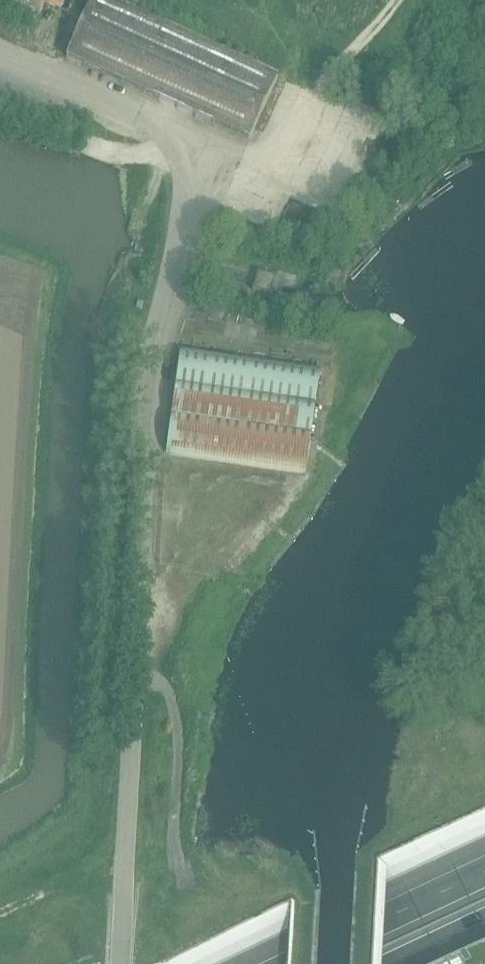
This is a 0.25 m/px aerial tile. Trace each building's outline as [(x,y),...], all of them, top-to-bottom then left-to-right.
[(61,11),(66,0),(12,0),(40,13),(44,3),(61,11)] [(249,140),(278,78),(105,0),(73,0),(67,13),(83,21),(66,58),(249,140)] [(271,296),(272,290),(276,278),(258,272),(252,290),(271,296)] [(180,349),(169,430),(165,455),(305,475),(320,369),(180,349)] [(461,949),(483,948),(480,940),(468,940),(450,948),(437,948),(416,957),(415,948),(400,948),(406,961),(400,963),(424,963),(461,949)]
